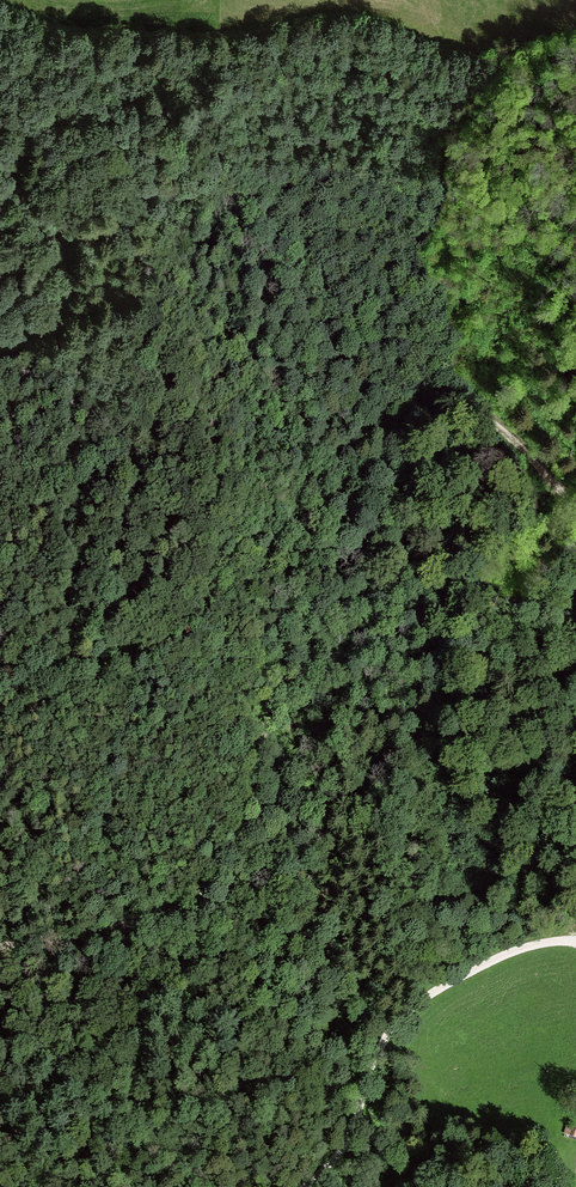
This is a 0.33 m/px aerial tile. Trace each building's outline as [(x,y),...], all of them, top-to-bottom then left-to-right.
[(570,1127),(567,1126),(564,1135),(568,1137),(569,1136),(575,1138),(575,1134),(575,1132),(571,1129),(570,1127)]
